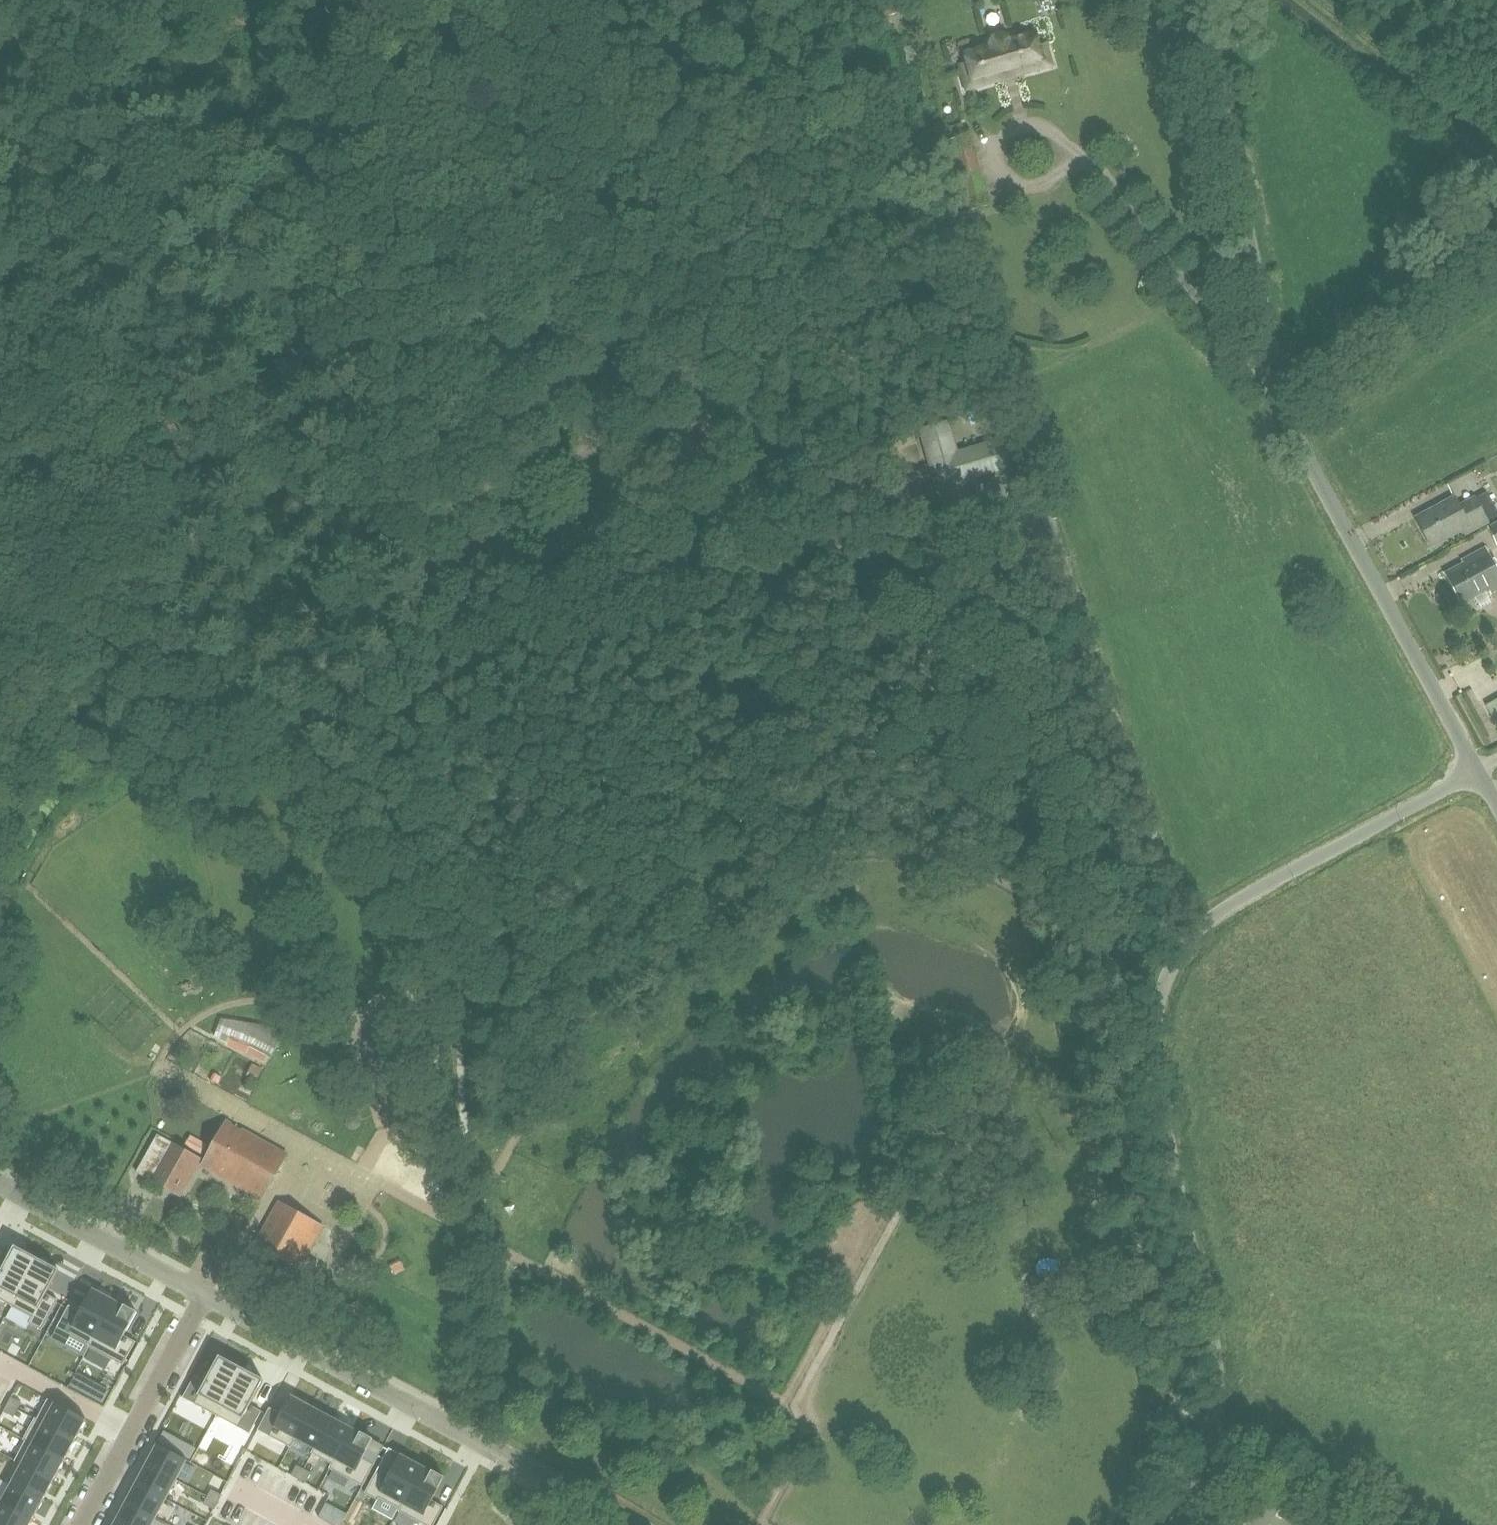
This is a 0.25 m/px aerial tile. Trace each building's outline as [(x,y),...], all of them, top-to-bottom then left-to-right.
[(966,55),(973,80),(999,72),(1006,77),(1013,74),(1017,67),(1029,64),(1031,71),(1052,65),(1046,44),(1039,46),(1036,36),(1011,43),(1010,39),(1002,35),(994,37),(990,44),(991,48),(966,55)] [(950,535),(980,526),(967,481),(1012,468),(1004,438),(959,451),(950,421),(919,430),(950,535)] [(1488,522),(1496,517),(1496,514),(1485,493),(1460,506),(1455,498),(1417,518),(1432,546),(1463,529),(1465,534),(1488,522)] [(1487,525),(1496,545),(1496,520),(1487,525)] [(1496,584),(1496,569),(1486,548),(1473,556),(1475,559),(1447,574),(1462,603),(1472,597),(1478,607),(1482,608),(1492,603),(1493,599),(1487,589),(1496,584)] [(251,1046),(231,1038),(229,1042),(249,1050),(268,1059),(270,1056),(251,1046)] [(256,1080),(263,1068),(253,1064),(247,1075),(256,1080)] [(385,1071),(402,1123),(425,1115),(408,1064),(385,1071)] [(228,1123),(205,1165),(261,1197),(285,1155),(228,1123)] [(189,1135),(184,1145),(201,1155),(207,1144),(189,1135)] [(138,1172),(179,1195),(199,1159),(158,1136),(138,1172)] [(279,1202),(257,1242),(299,1266),(301,1267),(308,1253),(323,1226),(279,1202)] [(12,1306),(37,1259),(15,1247),(2,1272),(0,1271),(0,1299),(12,1306)] [(37,1259),(12,1306),(33,1317),(29,1324),(42,1331),(58,1300),(47,1294),(59,1270),(37,1259)] [(69,1306),(57,1328),(58,1328),(90,1345),(89,1347),(90,1348),(115,1300),(93,1289),(80,1312),(69,1306)] [(115,1300),(90,1348),(123,1365),(136,1342),(124,1336),(137,1312),(115,1300)] [(195,1376),(183,1398),(216,1416),(242,1369),(220,1357),(206,1382),(195,1376)] [(242,1369),(216,1416),(250,1434),(262,1412),(250,1406),(264,1380),(242,1369)] [(97,1385),(90,1397),(102,1404),(109,1391),(97,1385)] [(270,1408),(258,1430),(290,1447),(312,1406),(291,1395),(281,1414),(270,1408)] [(11,1397),(7,1404),(18,1410),(22,1403),(11,1397)] [(35,1418),(35,1419),(75,1441),(87,1420),(48,1399),(37,1419),(35,1418)] [(7,1404),(4,1412),(14,1417),(18,1410),(7,1404)] [(312,1406),(290,1447),(291,1448),(296,1439),(314,1449),(312,1453),(313,1454),(332,1417),(312,1406)] [(332,1417),(313,1454),(332,1464),(330,1468),(330,1469),(352,1428),(332,1417)] [(35,1419),(24,1439),(65,1461),(75,1441),(35,1419)] [(352,1428),(330,1469),(363,1486),(375,1464),(363,1458),(373,1439),(352,1428)] [(25,1441),(15,1460),(54,1481),(65,1461),(24,1439),(23,1440),(25,1441)] [(157,1444),(146,1464),(177,1480),(187,1461),(157,1444)] [(377,1472),(365,1494),(377,1500),(379,1498),(399,1508),(397,1511),(398,1511),(423,1466),(401,1454),(388,1478),(377,1472)] [(17,1462),(6,1482),(43,1501),(54,1481),(15,1460),(15,1461),(17,1462)] [(146,1464),(136,1483),(167,1499),(177,1480),(146,1464)] [(297,1465),(291,1475),(299,1479),(304,1469),(297,1465)] [(398,1511),(424,1524),(434,1524),(443,1507),(432,1501),(445,1478),(423,1466),(398,1511)] [(304,1469),(299,1479),(306,1483),(312,1473),(304,1469)] [(32,1521),(43,1501),(6,1482),(6,1483),(10,1485),(0,1503),(0,1504),(32,1521)] [(136,1483),(126,1502),(156,1518),(167,1499),(136,1483)] [(212,1490),(208,1497),(218,1502),(222,1495),(212,1490)] [(208,1497),(204,1504),(214,1510),(218,1502),(208,1497)] [(116,1521),(123,1524),(153,1524),(156,1518),(126,1502),(116,1521)] [(319,1517),(334,1524),(341,1524),(347,1515),(326,1503),(319,1517)] [(32,1521),(0,1504),(0,1524),(30,1524),(32,1521)]
